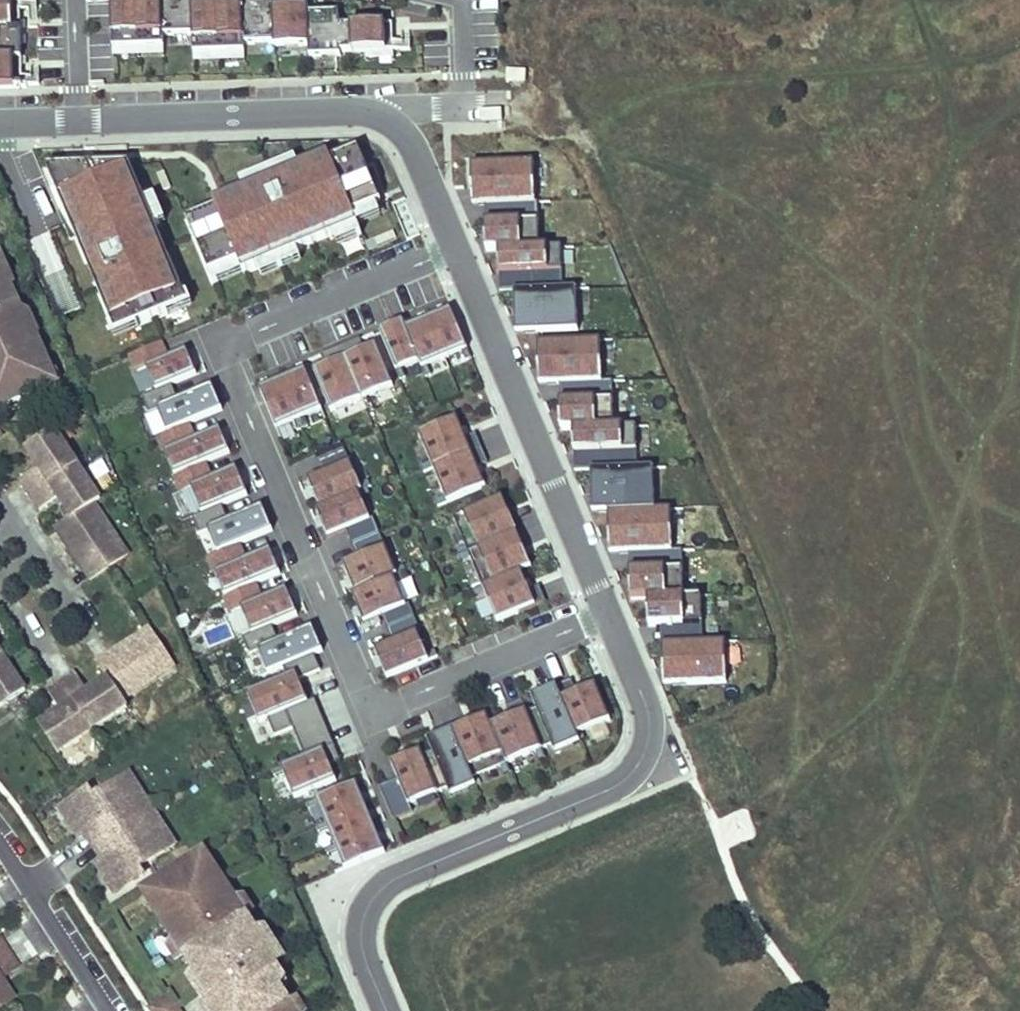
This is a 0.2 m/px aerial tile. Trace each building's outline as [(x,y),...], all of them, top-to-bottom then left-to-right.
[(22,87),(22,85),(39,84),(39,77),(22,78),(20,11),(38,11),(37,1),(20,1),(20,0),(0,0),(0,88),(22,87)] [(113,48),(163,46),(163,38),(161,0),(111,0),(113,48)] [(163,38),(195,36),(195,53),(244,51),(244,44),(242,1),(242,0),(161,0),(163,38)] [(242,1),(244,44),(275,43),(273,7),(273,0),(259,0),(242,1)] [(308,6),(273,7),(275,43),(275,47),(310,46),(308,13),(308,6)] [(339,12),(308,13),(310,46),(310,57),(341,56),(340,52),(340,26),(339,12)] [(393,24),(340,26),(340,52),(410,50),(410,41),(393,42),(393,24)] [(382,203),(359,147),(331,159),(334,168),(289,186),(288,183),(265,192),(266,197),(220,216),(222,219),(193,231),(210,273),(239,261),(244,273),(358,225),(354,214),(382,203)] [(534,163),(472,165),(473,188),(502,187),(503,205),(510,205),(535,204),(534,163)] [(186,296),(131,165),(101,166),(55,185),(114,326),(134,317),(137,324),(166,312),(163,305),(186,296)] [(486,224),(487,252),(499,251),(540,250),(538,204),(535,204),(510,205),(511,223),(486,224)] [(540,250),(499,251),(500,275),(529,273),(529,292),(563,291),(561,249),(540,250)] [(2,258),(0,259),(0,407),(1,408),(31,395),(50,386),(54,376),(36,335),(31,338),(25,324),(27,323),(16,298),(5,303),(1,292),(15,286),(2,258)] [(529,292),(514,293),(515,316),(545,315),(545,333),(578,332),(577,291),(563,291),(529,292)] [(468,350),(451,311),(407,330),(404,322),(380,332),(397,371),(420,361),(424,369),(468,350)] [(364,350),(360,339),(321,355),(326,368),(315,372),(332,412),(394,387),(376,345),(364,350)] [(600,342),(539,344),(540,368),(569,367),(569,384),(585,384),(602,383),(600,342)] [(166,360),(160,344),(130,356),(136,372),(146,368),(166,360)] [(196,375),(186,352),(166,360),(146,368),(156,392),(171,386),(196,375)] [(322,411),(305,371),(259,390),(276,430),(322,411)] [(561,403),(562,431),(575,431),(614,429),(612,383),(602,383),(585,384),(585,402),(561,403)] [(178,401),(171,386),(156,392),(141,398),(148,414),(156,410),(178,401)] [(212,415),(202,391),(178,401),(156,410),(166,434),(187,425),(212,415)] [(466,439),(457,418),(419,434),(434,469),(482,449),(476,435),(466,439)] [(193,441),(187,425),(166,434),(158,438),(164,453),(173,449),(193,441)] [(614,429),(575,431),(575,453),(604,452),(604,472),(638,471),(636,429),(614,429)] [(229,454),(219,430),(193,441),(173,449),(183,473),(203,465),(229,454)] [(70,551),(90,581),(108,569),(128,556),(104,520),(101,523),(91,507),(95,505),(101,501),(78,466),(55,431),(27,450),(41,471),(22,483),(40,511),(59,498),(72,518),(63,524),(77,546),(70,551)] [(362,491),(342,445),(316,456),(323,474),(308,481),(319,508),(320,509),(359,493),(362,491)] [(449,503),(486,488),(477,467),(487,463),(482,449),(434,469),(449,503)] [(210,481),(203,465),(183,473),(174,477),(181,493),(190,489),(210,481)] [(247,497),(236,470),(210,481),(190,489),(201,515),(220,507),(247,497)] [(604,472),(591,472),(592,494),(621,493),(622,513),(655,511),(653,470),(638,471),(604,472)] [(370,519),(359,493),(320,509),(319,508),(316,509),(328,537),(345,530),(370,519)] [(506,538),(492,504),(454,520),(468,554),(506,538)] [(91,507),(101,523),(104,520),(95,505),(91,507)] [(227,523),(220,507),(201,515),(191,519),(198,535),(227,523)] [(622,513),(609,513),(609,537),(639,536),(639,554),(654,553),(672,553),(671,511),(655,511),(622,513)] [(262,536),(252,512),(227,523),(198,535),(208,558),(237,546),(262,536)] [(370,519),(345,530),(352,546),(380,534),(373,518),(370,519)] [(63,524),(56,529),(70,551),(77,546),(63,524)] [(380,534),(352,546),(357,559),(385,547),(380,534)] [(521,572),(506,538),(468,554),(483,588),(521,572)] [(244,562),(237,546),(208,558),(214,574),(244,562)] [(397,576),(385,547),(357,559),(343,565),(355,594),(394,577),(397,576)] [(279,575),(269,551),(244,562),(214,574),(224,598),(254,586),(279,575)] [(684,598),(682,553),(672,553),(654,553),(655,571),(631,572),(632,600),(648,600),(684,598)] [(529,592),(521,572),(483,588),(498,622),(545,602),(539,588),(529,592)] [(406,605),(394,577),(355,594),(351,595),(363,623),(381,615),(406,605)] [(260,601),(254,586),(224,598),(231,613),(240,609),(260,601)] [(296,617),(285,590),(260,601),(240,609),(251,636),(272,627),(296,617)] [(703,645),(701,598),(684,598),(648,600),(649,628),(675,627),(675,646),(703,645)] [(406,605),(381,615),(387,629),(414,618),(408,604),(406,605)] [(420,632),(414,618),(387,629),(393,643),(417,633),(420,632)] [(278,643),(272,627),(251,636),(242,640),(249,656),(258,652),(278,643)] [(149,630),(127,644),(132,651),(153,637),(149,630)] [(312,656),(302,633),(278,643),(258,652),(268,675),(282,669),(312,656)] [(393,643),(375,650),(387,679),(429,662),(417,633),(393,643)] [(39,725),(57,753),(93,730),(127,708),(123,701),(158,678),(156,675),(172,665),(153,637),(132,651),(127,644),(97,664),(107,680),(87,693),(75,674),(47,692),(60,711),(39,725)] [(675,646),(663,646),(664,669),(693,668),(694,686),(726,684),(725,644),(703,645),(675,646)] [(25,691),(0,653),(0,707),(25,691)] [(318,671),(312,656),(282,669),(285,677),(246,694),(259,725),(268,721),(274,737),(292,730),(304,759),(281,768),(293,798),(334,781),(328,766),(340,761),(314,701),(298,708),(288,684),(318,671)] [(172,665),(156,675),(158,678),(174,668),(172,665)] [(609,721),(593,685),(575,693),(570,680),(554,686),(575,735),(609,721)] [(575,735),(554,686),(539,693),(544,705),(525,713),(541,749),(575,735)] [(8,707),(19,722),(28,716),(17,701),(8,707)] [(525,713),(520,701),(505,707),(510,718),(490,726),(506,764),(541,749),(525,713)] [(506,764),(490,726),(486,715),(466,723),(471,734),(455,740),(472,779),(506,764)] [(472,779),(455,740),(440,746),(441,749),(421,757),(436,793),(472,779)] [(421,757),(419,751),(389,763),(396,780),(378,787),(392,820),(411,812),(408,805),(436,793),(421,757)] [(175,846),(129,775),(104,792),(112,805),(101,812),(93,799),(88,792),(60,810),(78,839),(85,835),(102,863),(96,867),(115,895),(144,877),(139,870),(131,857),(142,850),(150,863),(175,846)] [(365,808),(355,785),(315,801),(325,825),(365,808)] [(112,805),(104,792),(93,799),(101,812),(112,805)] [(374,831),(365,808),(325,825),(334,847),(374,831)] [(384,855),(374,831),(334,847),(344,871),(384,855)] [(150,863),(142,850),(131,857),(139,870),(150,863)] [(267,973),(260,977),(251,964),(268,953),(220,878),(216,880),(200,855),(149,888),(166,913),(158,918),(202,985),(204,988),(206,989),(208,990),(210,991),(212,991),(214,991),(217,991),(222,1000),(214,1005),(205,1010),(206,1010),(292,1010),(267,973)] [(16,969),(0,944),(0,979),(16,969)] [(277,967),(268,953),(251,964),(260,977),(267,973),(277,967)] [(222,1000),(217,991),(214,991),(212,991),(210,991),(208,990),(206,989),(204,988),(202,985),(214,1005),(222,1000)] [(10,1002),(0,986),(0,1009),(10,1002)] [(169,998),(163,1002),(169,1010),(177,1010),(169,998)] [(163,1002),(150,1010),(169,1010),(163,1002)]
